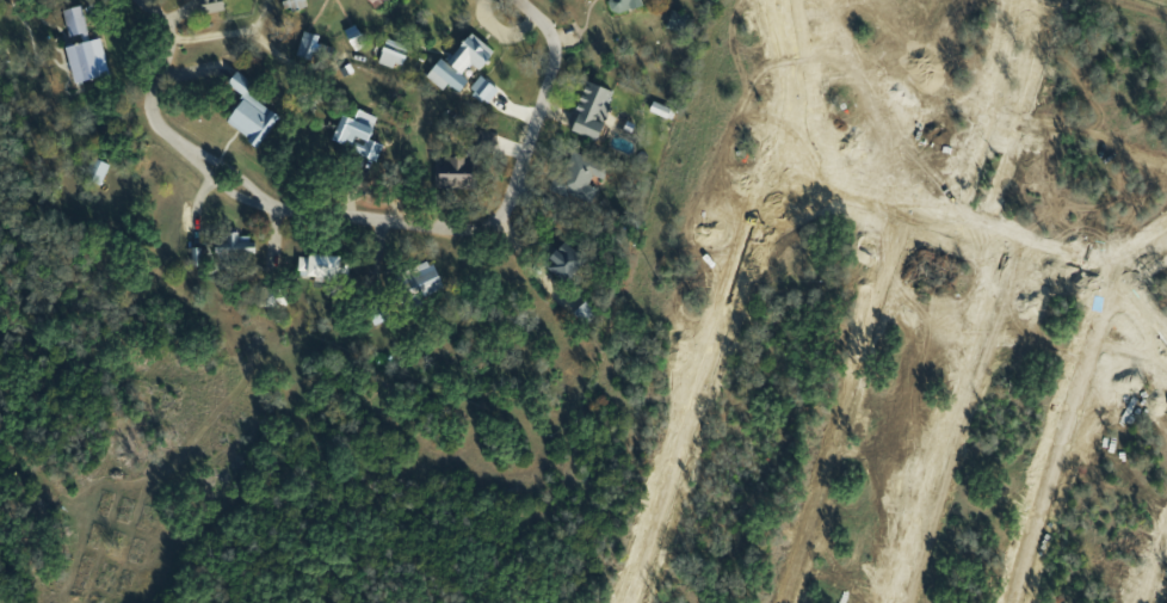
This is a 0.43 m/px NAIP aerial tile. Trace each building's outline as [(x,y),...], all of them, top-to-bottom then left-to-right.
[(198,11),(220,13),(222,0),(199,0),(198,11)] [(305,8),(303,0),(280,0),(283,13),(305,8)] [(611,16),(641,6),(639,0),(606,0),(611,16)] [(61,11),(67,37),(85,33),(78,6),(61,11)] [(353,51),(365,45),(353,24),(341,31),(353,51)] [(312,61),(318,36),(301,32),(294,57),(312,61)] [(441,90),(446,84),(457,93),(466,80),(460,75),(468,64),(478,71),(493,52),(469,33),(446,63),(439,58),(424,77),(441,90)] [(399,69),(407,47),(385,38),(377,60),(399,69)] [(73,84),(108,74),(98,39),(63,48),(73,84)] [(277,115),(244,93),(251,82),(234,71),(225,85),(242,97),(224,124),(258,146),(277,115)] [(468,89),(487,103),(496,89),(477,76),(468,89)] [(596,142),(602,123),(612,92),(584,83),(568,133),(596,142)] [(665,119),(669,109),(651,102),(647,112),(665,119)] [(374,161),(381,145),(367,139),(375,117),(356,109),(352,119),(340,114),(331,140),(349,147),(353,136),(364,140),(358,155),(374,161)] [(590,204),(595,188),(587,185),(591,175),(601,179),(606,166),(565,151),(551,190),(590,204)] [(470,184),(470,157),(436,158),(437,168),(434,168),(434,184),(470,184)] [(107,164),(95,159),(87,179),(100,183),(107,164)] [(212,254),(252,255),(253,236),(222,235),(221,242),(213,242),(212,254)] [(560,281),(582,261),(564,241),(542,261),(560,281)] [(203,248),(189,248),(189,265),(203,265),(203,248)] [(336,279),(338,258),(298,253),(296,274),(336,279)] [(428,259),(404,271),(417,298),(441,287),(428,259)]
